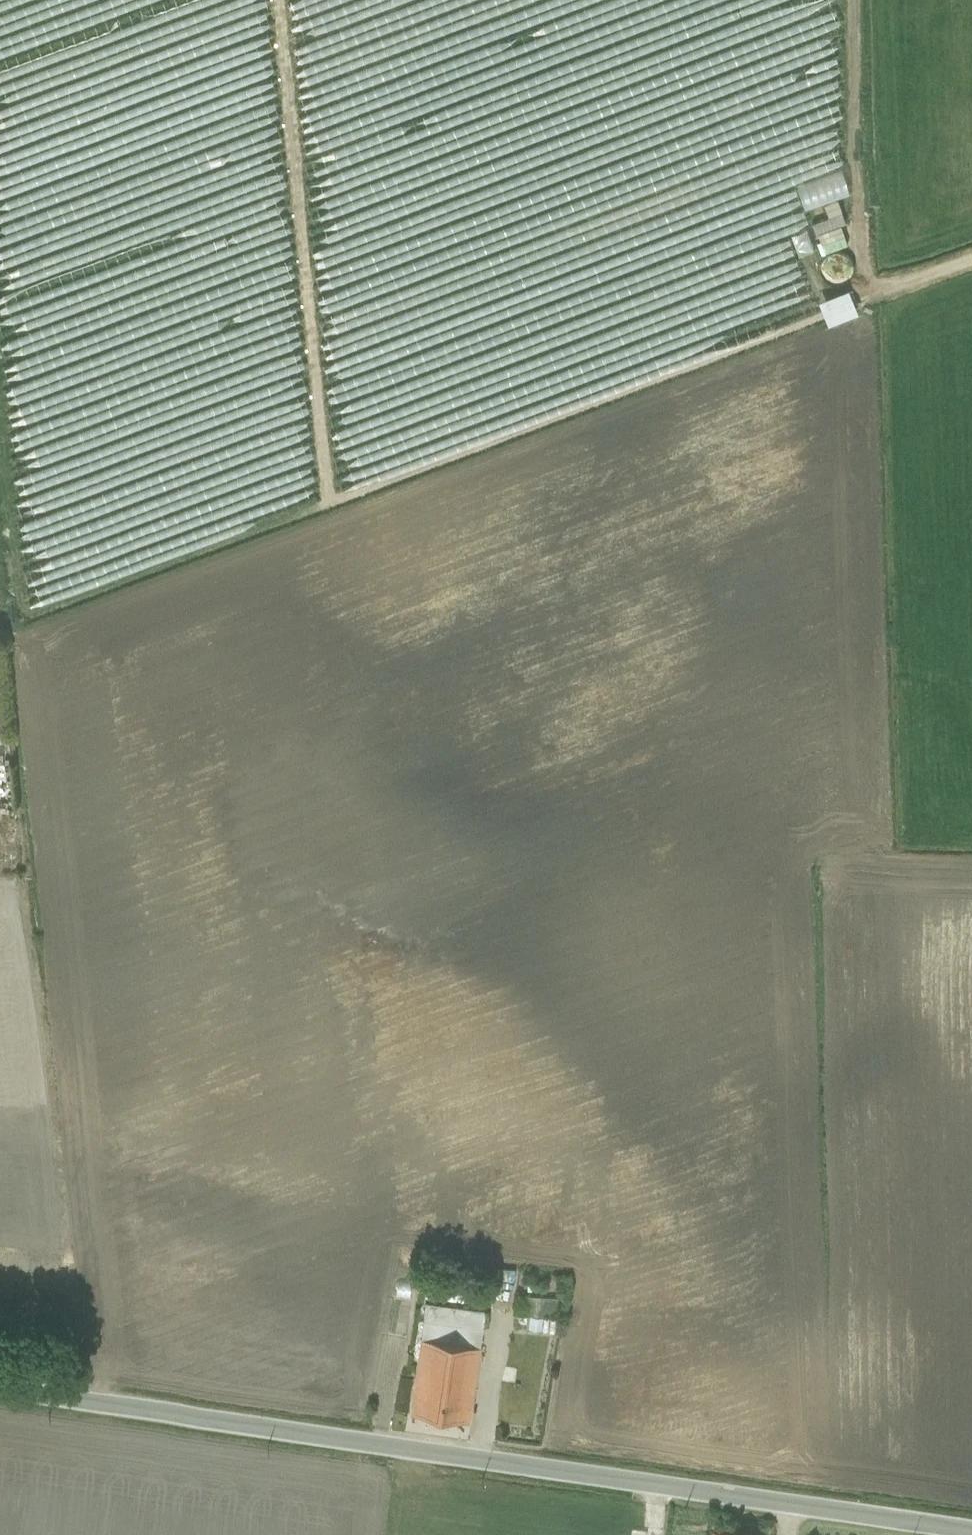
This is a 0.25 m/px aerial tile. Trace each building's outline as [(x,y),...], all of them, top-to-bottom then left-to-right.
[(824,193),(812,198),(817,210),(801,217),(806,228),(834,217),(824,193)] [(834,277),(835,255),(813,254),(812,276),(834,277)] [(407,1408),(467,1416),(477,1341),(417,1333),(407,1408)]
